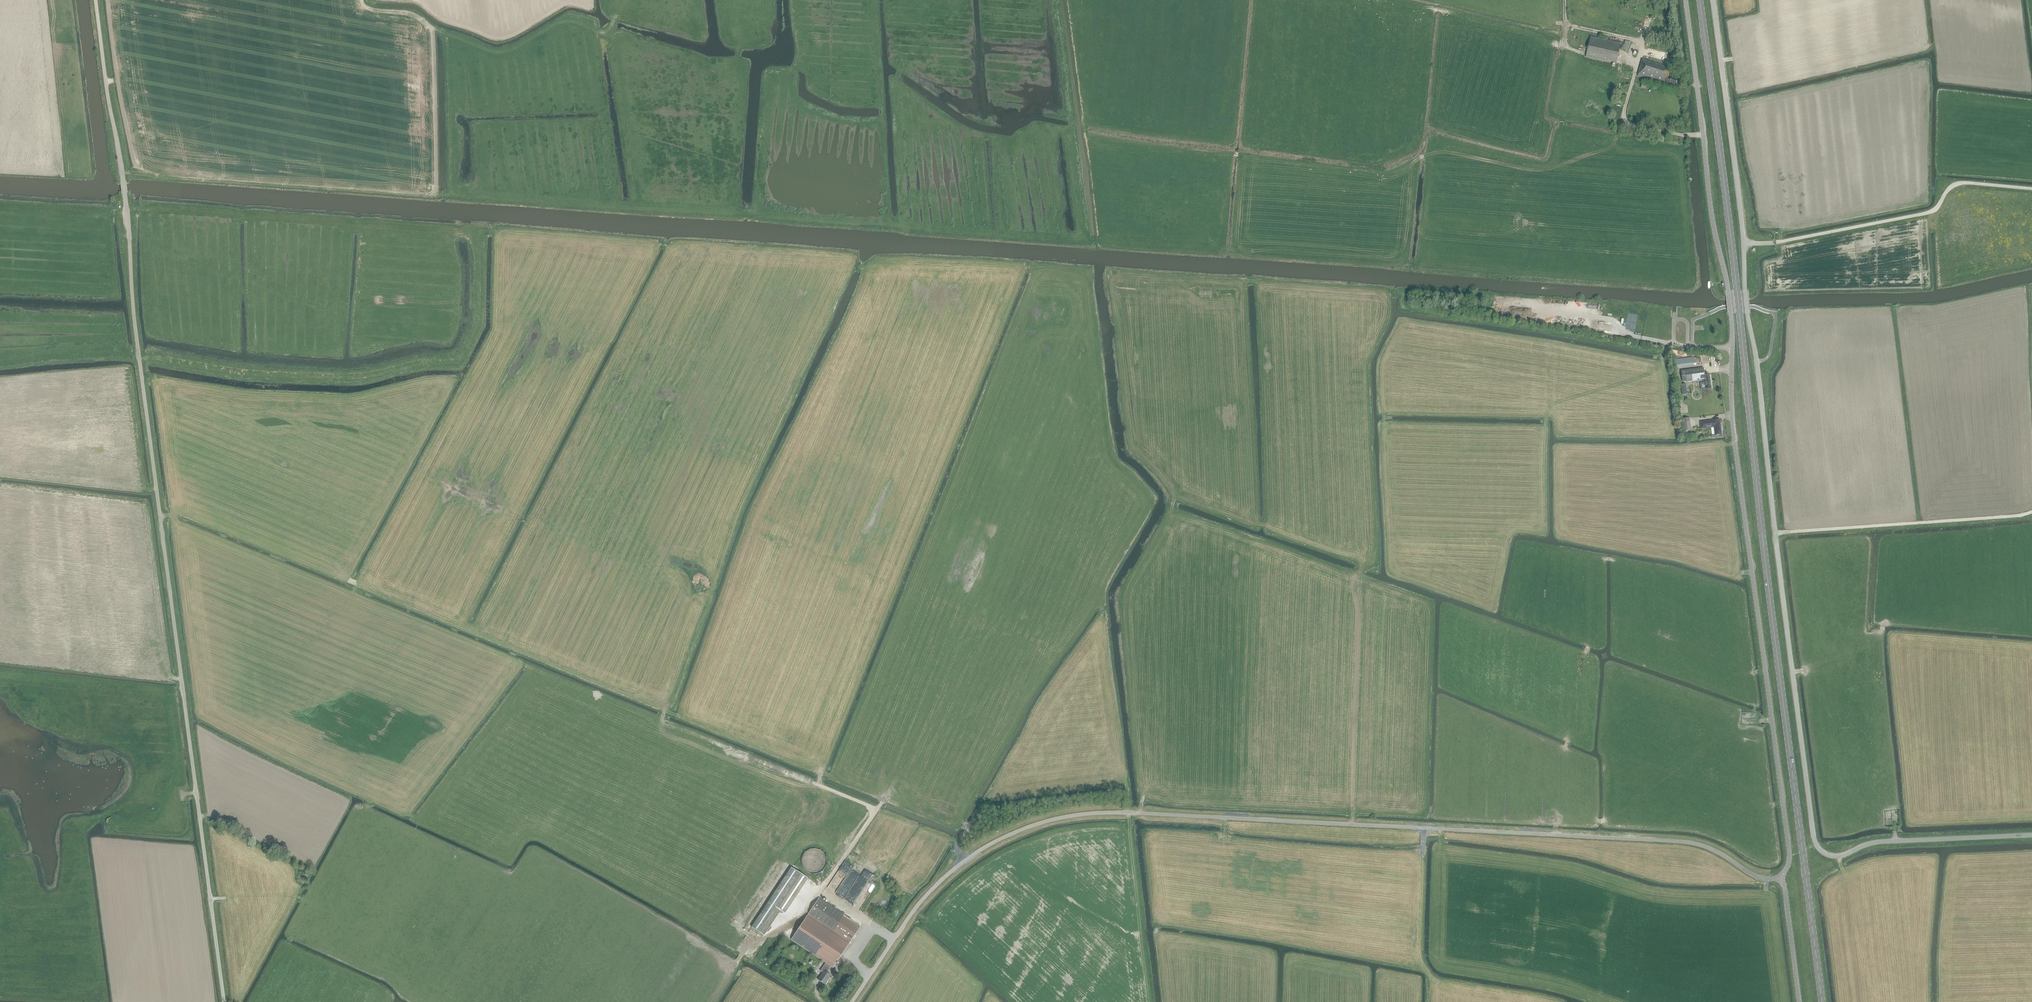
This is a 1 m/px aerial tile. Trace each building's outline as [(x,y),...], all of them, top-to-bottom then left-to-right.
[(1616,64),(1621,42),(1590,36),(1585,57),(1616,64)] [(1631,43),(1625,41),(1622,50),(1628,51),(1631,43)] [(1675,86),(1677,80),(1668,77),(1670,68),(1642,60),(1637,77),(1665,85),(1666,83),(1675,86)] [(1675,366),(1695,364),(1694,357),(1674,359),(1675,366)] [(1709,374),(1704,374),(1703,368),(1681,371),(1682,382),(1703,379),(1704,383),(1703,383),(1704,389),(1711,388),(1709,374)] [(1715,435),(1721,434),(1719,420),(1701,422),(1701,428),(1714,426),(1715,435)] [(1691,430),(1690,421),(1683,422),(1684,431),(1691,430)] [(865,849),(863,852),(870,857),(873,854),(865,849)] [(780,911),(784,913),(807,878),(791,867),(751,928),(763,936),(780,911)] [(864,889),(862,893),(869,896),(874,887),(869,884),(866,890),(864,889)] [(844,915),(844,914),(819,898),(808,915),(805,919),(791,940),(826,963),(820,971),(823,972),(818,980),(824,984),(830,975),(827,973),(831,966),(833,967),(849,943),(860,926),(844,915)]
